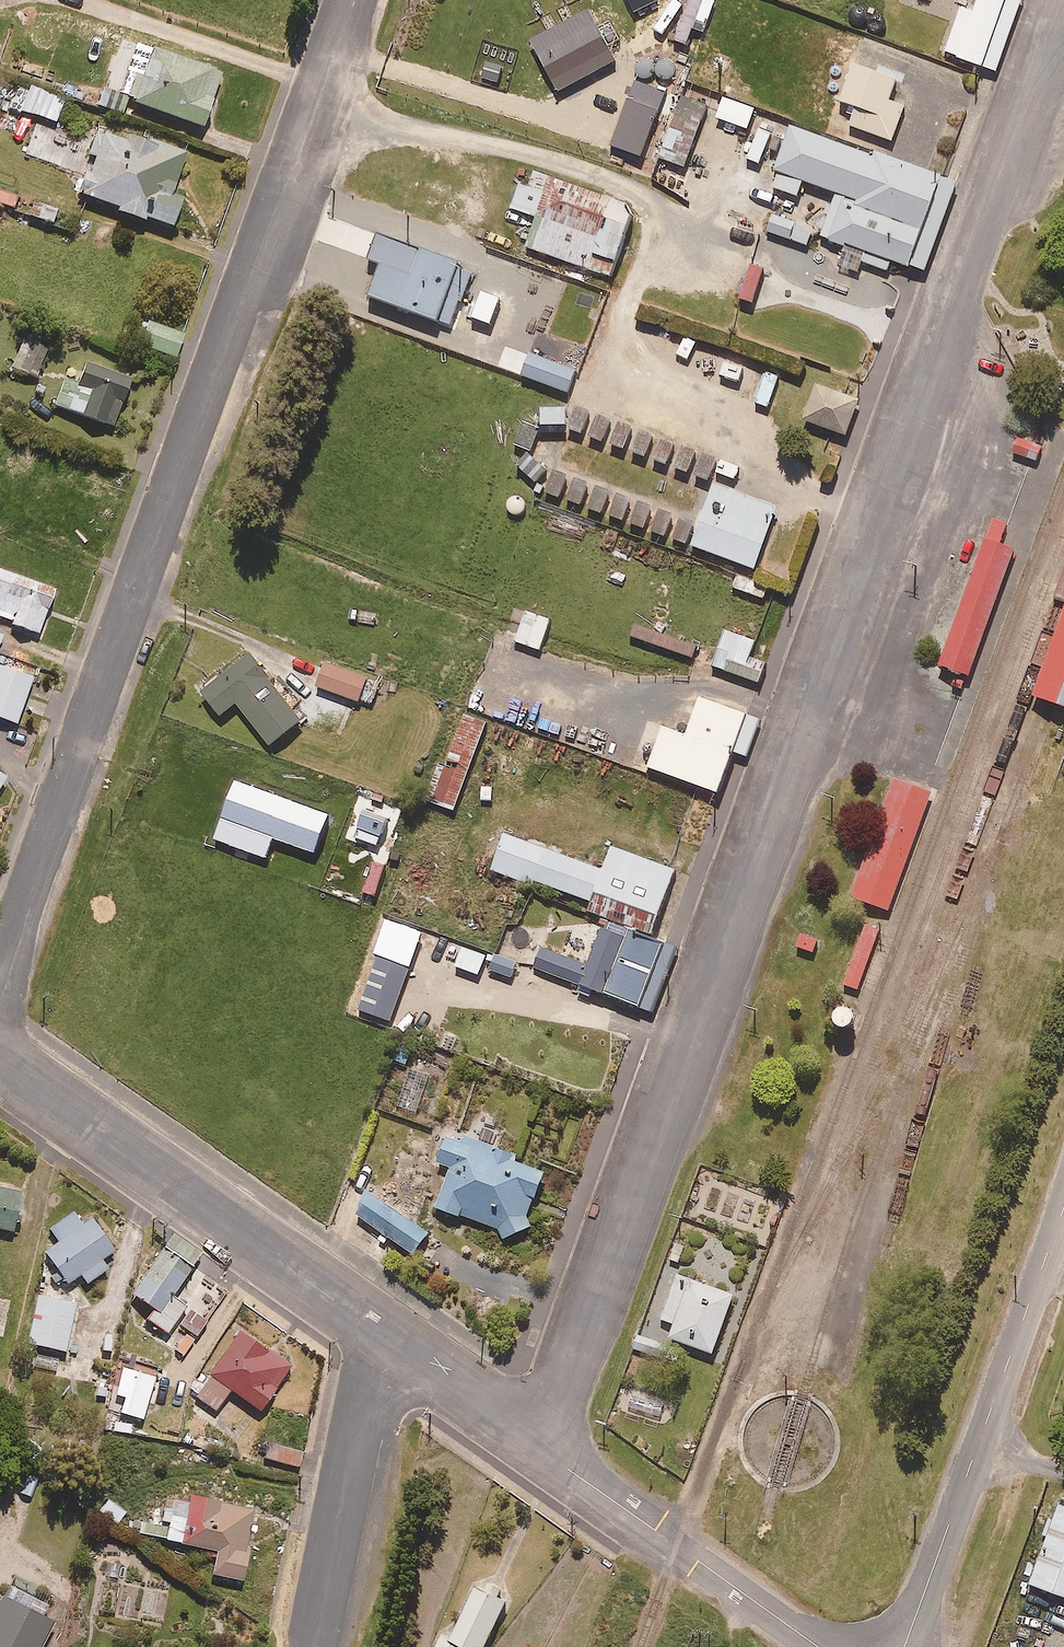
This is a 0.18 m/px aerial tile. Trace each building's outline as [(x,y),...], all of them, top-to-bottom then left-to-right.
[(971,7),(960,3),(944,47),(995,66),(1019,0),(974,0),(971,7)] [(223,71),(124,38),(114,68),(136,76),(129,100),(205,125),(223,71)] [(900,79),(856,63),(842,101),(858,106),(852,125),(895,141),(907,106),(892,101),(900,79)] [(8,84),(0,102),(0,105),(20,114),(29,94),(8,84)] [(130,94),(106,84),(98,104),(123,113),(130,94)] [(751,123),(755,109),(725,98),(720,112),(751,123)] [(708,109),(682,99),(661,157),(687,167),(708,109)] [(957,178),(790,120),(774,165),(778,166),(773,182),(795,190),(800,175),(835,187),(818,235),(843,243),(836,264),(859,272),(863,261),(887,269),(891,259),(924,271),(957,178)] [(774,134),(758,128),(748,159),(764,164),(774,134)] [(131,140),(104,131),(84,193),(120,205),(118,209),(174,228),(183,197),(173,194),(187,152),(132,134),(131,140)] [(624,198),(531,166),(526,181),(517,178),(508,205),(533,214),(523,243),(607,272),(629,209),(624,198)] [(16,209),(20,196),(0,189),(0,204),(16,209)] [(58,209),(25,199),(21,213),(54,223),(58,209)] [(799,224),(774,214),(767,232),(793,241),(799,224)] [(457,255),(374,226),(364,255),(376,259),(365,290),(448,320),(456,297),(460,298),(470,268),(455,262),(457,255)] [(766,269),(751,264),(740,299),(755,304),(766,269)] [(550,335),(574,343),(566,366),(532,353),(523,376),(570,393),(606,295),(570,282),(550,335)] [(46,358),(23,347),(13,367),(36,378),(46,358)] [(132,379),(88,363),(85,372),(70,367),(56,404),(115,426),(132,379)] [(863,401),(820,385),(808,419),(850,435),(863,401)] [(568,408),(543,407),(542,424),(567,425),(568,408)] [(614,420),(600,415),(593,436),(606,441),(614,420)] [(541,429),(527,423),(518,444),(533,450),(541,429)] [(656,436),(641,430),(633,451),(648,457),(656,436)] [(1012,432),(1006,452),(1037,462),(1044,443),(1012,432)] [(676,444),(661,438),(653,459),(668,465),(676,444)] [(696,450),(683,447),(677,470),(690,473),(696,450)] [(548,470),(532,452),(519,463),(536,482),(548,470)] [(736,461),(723,455),(714,476),(727,482),(736,461)] [(569,475),(556,471),(549,495),(562,498),(569,475)] [(590,483),(577,478),(568,500),(581,505),(590,483)] [(778,503),(712,479),(689,543),(755,567),(778,503)] [(612,489),(598,484),(590,505),(604,510),(612,489)] [(632,498),(617,492),(609,513),(624,519),(632,498)] [(654,507),(639,502),(632,522),(647,527),(654,507)] [(673,516),(658,511),(651,531),(666,536),(673,516)] [(967,672),(1013,546),(997,540),(1005,518),(990,512),(937,661),(967,672)] [(0,569),(0,619),(39,633),(56,590),(0,569)] [(769,587),(739,575),(734,586),(764,599),(769,587)] [(1035,698),(1063,709),(1063,621),(1035,698)] [(699,645),(637,623),(633,635),(695,658),(699,645)] [(757,641),(728,631),(716,666),(762,682),(768,664),(751,658),(757,641)] [(304,721),(252,654),(204,692),(223,716),(239,703),(272,745),(304,721)] [(370,678),(328,663),(320,686),(361,701),(370,678)] [(0,666),(0,717),(17,723),(34,678),(0,666)] [(762,719),(702,697),(689,735),(666,727),(652,767),(722,792),(737,751),(749,756),(762,719)] [(489,722),(465,714),(446,767),(443,766),(430,801),(457,811),(489,722)] [(930,787),(893,774),(850,892),(887,906),(930,787)] [(600,866),(502,829),(488,867),(531,882),(529,887),(602,915),(649,932),(673,866),(609,842),(600,866)] [(649,932),(602,915),(585,961),(536,943),(528,966),(650,1010),(675,941),(649,932)] [(879,931),(864,926),(844,984),(858,989),(879,931)] [(798,930),(792,948),(813,956),(819,938),(798,930)] [(496,950),(488,971),(516,982),(524,962),(496,950)] [(836,1028),(840,1029),(845,1029),(849,1028),(852,1025),(855,1021),(855,1017),(855,1012),(853,1009),(850,1006),(847,1004),(842,1003),(838,1004),(835,1005),(832,1008),(830,1012),(829,1016),(830,1021),(832,1025),(836,1028)] [(519,1156),(451,1132),(441,1162),(453,1167),(440,1207),(499,1228),(505,1240),(534,1227),(532,1217),(547,1173),(517,1162),(519,1156)] [(0,1188),(0,1228),(15,1231),(22,1192),(0,1188)] [(432,1232),(372,1190),(357,1213),(416,1254),(432,1232)] [(115,1250),(91,1216),(82,1222),(74,1212),(52,1228),(61,1242),(45,1253),(67,1284),(81,1274),(88,1283),(108,1269),(102,1260),(115,1250)] [(203,1253),(175,1234),(133,1294),(157,1310),(150,1321),(168,1333),(185,1309),(171,1299),(203,1253)] [(733,1295),(677,1275),(662,1320),(674,1324),(669,1338),(712,1354),(733,1295)] [(77,1304),(39,1295),(29,1343),(66,1351),(77,1304)] [(198,1338),(208,1322),(195,1313),(184,1329),(198,1338)] [(292,1366),(240,1330),(211,1371),(208,1383),(159,1369),(158,1374),(134,1367),(121,1412),(144,1419),(140,1431),(202,1448),(212,1413),(232,1391),(261,1411),(292,1366)] [(186,1358),(199,1341),(185,1331),(172,1348),(186,1358)] [(303,1453),(268,1445),(265,1458),(299,1467),(303,1453)] [(219,1550),(215,1574),(244,1580),(249,1552),(246,1551),(254,1510),(176,1494),(167,1540),(219,1550)] [(126,1511),(108,1500),(100,1512),(119,1523),(126,1511)] [(1058,1505),(1029,1585),(1063,1598),(1063,1507),(1058,1505)] [(479,1583),(453,1637),(445,1633),(438,1646),(488,1646),(511,1599),(479,1583)] [(9,1585),(0,1603),(0,1646),(42,1646),(54,1623),(42,1617),(48,1604),(9,1585)]
